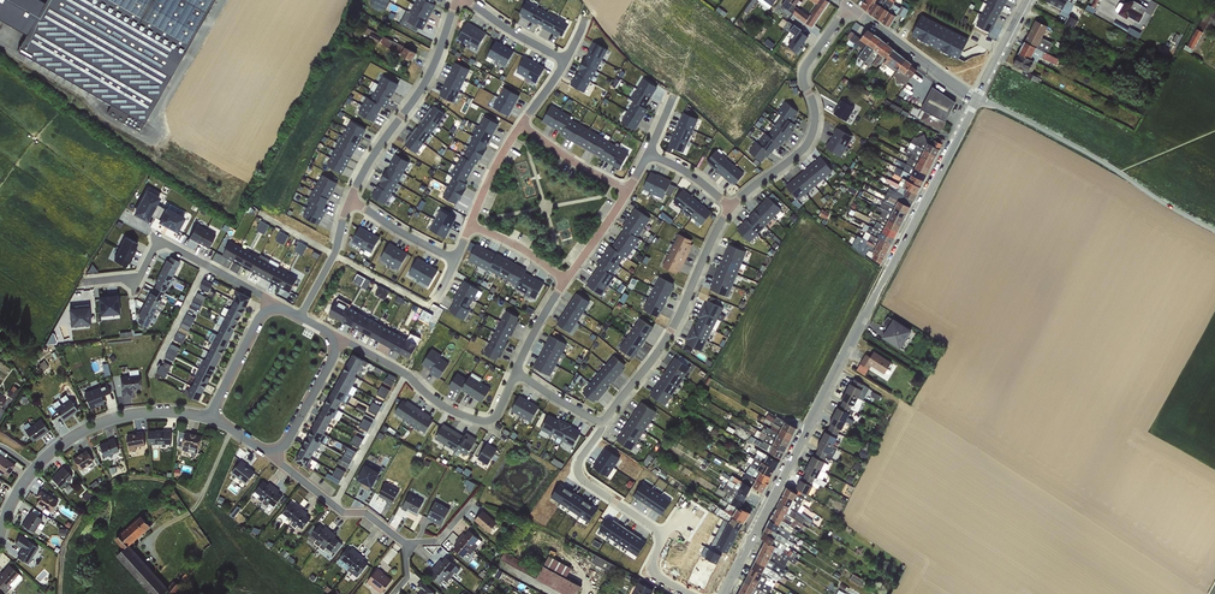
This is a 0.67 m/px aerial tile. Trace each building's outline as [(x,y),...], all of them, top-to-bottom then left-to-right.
[(28,34),(48,1),(46,0),(0,0),(0,18),(28,34)] [(48,1),(28,34),(19,50),(112,104),(110,112),(141,131),(214,0),(48,0),(48,1)] [(424,29),(438,0),(417,0),(412,11),(408,10),(402,23),(418,31),(420,27),(424,29)] [(544,27),(564,38),(571,23),(527,0),(520,14),(544,26),(544,27)] [(758,0),(752,0),(746,10),(750,12),(758,0)] [(772,8),(777,0),(759,0),(772,8)] [(814,27),(832,1),(831,0),(786,0),(782,5),(814,27)] [(862,9),(894,25),(900,14),(907,17),(913,5),(904,0),(903,2),(900,0),(897,0),(897,1),(894,0),(887,0),(885,4),(879,1),(880,0),(866,0),(862,9)] [(1007,1),(1006,0),(989,0),(987,4),(1002,11),(1007,1)] [(1063,9),(1061,13),(1069,17),(1077,0),(1049,0),(1048,2),(1063,9)] [(1129,18),(1130,16),(1142,21),(1148,7),(1134,0),(1132,0),(1129,4),(1121,1),(1116,11),(1129,18)] [(996,22),(1002,11),(987,4),(982,14),(996,22)] [(1086,9),(1094,13),(1097,8),(1089,4),(1086,9)] [(963,58),(972,38),(922,14),(912,34),(963,58)] [(991,33),(996,22),(982,14),(976,25),(991,33)] [(1214,23),(1214,24),(1214,15),(1213,14),(1212,18),(1205,14),(1199,27),(1206,31),(1208,28),(1211,29),(1214,23)] [(1071,25),(1076,27),(1080,19),(1075,17),(1071,25)] [(1061,58),(1039,48),(1050,24),(1037,19),(1016,65),(1032,73),(1040,56),(1058,64),(1061,58)] [(800,53),(812,35),(790,20),(784,28),(796,37),(789,46),(800,53)] [(459,39),(482,50),(490,32),(467,21),(459,39)] [(1187,49),(1192,51),(1194,47),(1198,49),(1205,30),(1196,27),(1187,49)] [(1130,32),(1140,37),(1143,33),(1133,28),(1130,32)] [(383,41),(385,33),(367,29),(365,37),(383,41)] [(921,67),(871,29),(864,38),(889,57),(886,62),(898,72),(895,75),(899,78),(899,79),(907,85),(921,67)] [(886,60),(888,57),(853,31),(849,36),(865,49),(860,56),(873,66),(875,64),(879,67),(884,59),(886,60)] [(769,38),(766,42),(773,47),(776,43),(769,38)] [(594,40),(573,85),(588,91),(608,47),(594,40)] [(495,41),(488,57),(510,66),(517,50),(495,41)] [(407,47),(404,55),(416,59),(419,51),(407,47)] [(516,71),(539,82),(547,66),(524,55),(516,71)] [(449,73),(464,80),(470,69),(455,62),(449,73)] [(464,80),(449,73),(444,84),(459,92),(464,80)] [(379,84),(393,92),(397,84),(383,76),(379,84)] [(638,129),(649,106),(659,84),(643,77),(633,99),(631,99),(621,121),(638,129)] [(393,92),(379,84),(375,92),(389,100),(393,92)] [(459,92),(444,84),(439,95),(453,102),(459,92)] [(506,86),(495,106),(510,115),(521,95),(506,86)] [(933,88),(919,118),(944,130),(958,99),(933,88)] [(371,99),(381,106),(385,107),(389,100),(375,92),(371,99)] [(362,105),(378,112),(381,106),(371,99),(366,98),(362,105)] [(849,122),(856,106),(842,99),(834,115),(849,122)] [(782,116),(789,121),(793,116),(794,117),(798,112),(785,102),(778,112),(782,116)] [(434,103),(405,144),(418,153),(447,113),(434,103)] [(378,112),(362,105),(358,114),(373,122),(378,112)] [(552,126),(561,112),(550,106),(542,120),(552,126)] [(683,111),(671,146),(687,152),(699,117),(683,111)] [(561,112),(552,126),(562,132),(570,119),(570,117),(561,112)] [(789,121),(782,116),(775,126),(790,137),(793,132),(792,130),(795,125),(789,121)] [(571,140),(579,124),(570,119),(562,132),(561,134),(571,140)] [(346,129),(361,137),(365,129),(350,121),(346,129)] [(580,145),(589,130),(579,124),(571,140),(580,145)] [(790,137),(775,126),(768,135),(780,145),(781,146),(785,140),(787,141),(790,137)] [(842,156),(855,136),(839,126),(826,146),(842,156)] [(342,136),(357,144),(361,137),(346,129),(342,136)] [(591,151),(599,135),(589,130),(580,145),(591,151)] [(758,143),(771,153),(775,148),(776,149),(780,145),(768,135),(765,134),(758,143)] [(599,135),(591,151),(600,156),(608,142),(609,141),(599,135)] [(338,143),(353,151),(357,144),(342,136),(338,143)] [(910,143),(936,156),(944,140),(936,136),(931,145),(914,136),(912,139),(910,139),(909,142),(910,143)] [(609,162),(618,148),(608,142),(600,156),(600,157),(609,162)] [(771,153),(758,143),(756,142),(748,152),(762,161),(766,156),(768,157),(771,153)] [(334,151),(349,159),(353,151),(338,143),(334,151)] [(936,156),(910,143),(907,148),(934,162),(936,156)] [(618,148),(609,162),(620,168),(628,153),(618,148)] [(934,162),(907,148),(905,148),(904,149),(903,151),(911,155),(910,158),(930,169),(934,162)] [(736,186),(747,173),(717,149),(707,161),(736,186)] [(330,158),(345,166),(349,159),(334,151),(330,158)] [(388,203),(412,161),(397,152),(373,195),(388,203)] [(811,164),(824,178),(833,171),(821,156),(811,164)] [(345,166),(330,158),(326,165),(341,173),(345,166)] [(930,169),(910,158),(906,164),(927,175),(930,169)] [(803,171),(815,185),(824,178),(811,164),(803,171)] [(927,175),(906,164),(903,170),(924,181),(927,175)] [(924,181),(903,170),(897,167),(894,173),(900,177),(921,187),(924,181)] [(672,183),(673,180),(652,171),(644,189),(666,198),(668,194),(673,196),(677,186),(672,183)] [(794,178),(807,193),(815,185),(803,171),(794,178)] [(319,184),(332,191),(337,183),(323,176),(319,184)] [(921,187),(900,177),(897,183),(918,194),(921,187)] [(807,193),(794,178),(785,185),(798,200),(807,193)] [(918,194),(897,183),(889,179),(887,183),(898,189),(897,192),(906,197),(914,201),(918,194)] [(314,192),(328,199),(332,191),(319,184),(314,192)] [(152,221),(163,195),(148,189),(142,204),(139,202),(134,213),(152,221)] [(674,202),(705,225),(715,211),(684,189),(674,202)] [(328,199),(314,192),(310,199),(312,200),(324,207),(328,199)] [(887,202),(907,214),(914,201),(906,197),(903,203),(886,195),(884,199),(887,201),(887,202)] [(761,204),(774,217),(781,209),(768,197),(761,204)] [(324,207),(312,200),(303,217),(318,225),(326,208),(324,207)] [(907,214),(887,202),(883,201),(880,207),(904,220),(907,214)] [(753,212),(767,225),(774,217),(761,204),(753,212)] [(630,205),(592,288),(606,294),(624,255),(631,258),(640,236),(642,237),(652,215),(630,205)] [(904,220),(880,207),(877,206),(876,209),(882,212),(880,215),(901,226),(904,220)] [(181,231),(188,215),(168,207),(162,223),(181,231)] [(823,209),(821,216),(829,218),(831,212),(823,209)] [(435,219),(451,227),(456,218),(440,210),(435,219)] [(745,221),(758,234),(767,225),(753,212),(745,221)] [(901,226),(880,215),(874,212),(871,216),(878,219),(876,223),(898,232),(901,226)] [(451,227),(435,219),(430,228),(446,237),(451,227)] [(262,220),(257,230),(266,234),(271,225),(262,220)] [(758,234),(745,221),(737,230),(750,242),(758,234)] [(898,232),(876,223),(874,228),(895,238),(898,232)] [(199,224),(191,237),(211,248),(218,234),(199,224)] [(866,232),(891,244),(895,238),(874,228),(870,225),(866,232)] [(362,247),(370,232),(366,230),(365,231),(359,228),(352,241),(362,247)] [(285,244),(290,235),(281,231),(277,240),(285,244)] [(370,232),(362,247),(372,252),(379,239),(373,236),(374,235),(370,232)] [(863,239),(888,252),(891,244),(866,232),(863,239)] [(130,266),(141,242),(123,234),(112,258),(130,266)] [(673,245),(689,253),(693,245),(691,244),(692,240),(679,234),(673,245)] [(888,252),(863,239),(858,236),(852,246),(864,256),(869,250),(874,253),(872,258),(882,262),(888,252)] [(223,256),(233,261),(240,247),(231,241),(223,256)] [(300,241),(295,250),(304,255),(309,246),(300,241)] [(389,264),(398,249),(389,244),(380,259),(389,264)] [(478,264),(486,250),(476,245),(468,259),(478,264)] [(689,253),(673,245),(668,255),(684,264),(689,253)] [(725,254),(742,262),(746,252),(729,245),(725,254)] [(233,261),(242,266),(250,252),(240,247),(233,261)] [(398,249),(389,264),(398,270),(407,255),(398,249)] [(486,250),(478,264),(488,270),(495,255),(486,250)] [(242,266),(252,272),(260,257),(250,252),(242,266)] [(156,316),(181,260),(168,254),(138,322),(149,327),(151,321),(155,323),(158,317),(156,316)] [(495,255),(488,270),(498,275),(506,259),(496,254),(495,255)] [(719,267),(738,273),(742,262),(725,254),(719,267)] [(684,264),(668,255),(663,266),(676,273),(678,270),(680,271),(684,264)] [(252,272),(261,277),(269,263),(260,257),(252,272)] [(418,278),(427,263),(418,258),(409,273),(418,278)] [(506,259),(498,275),(508,281),(516,265),(506,259)] [(261,277),(271,282),(279,268),(280,265),(270,260),(269,263),(261,277)] [(427,263),(418,278),(427,284),(436,269),(427,263)] [(516,265),(508,281),(517,286),(524,273),(526,270),(516,265)] [(715,278),(733,285),(738,273),(719,267),(715,278)] [(271,282),(280,287),(288,273),(279,268),(271,282)] [(280,287),(290,293),(298,279),(288,273),(280,287)] [(524,273),(517,286),(516,289),(525,293),(534,278),(524,273)] [(362,286),(368,289),(372,280),(367,277),(362,286)] [(654,288),(669,295),(670,296),(674,287),(673,286),(674,284),(660,277),(654,288)] [(534,278),(525,293),(535,299),(543,284),(534,278)] [(733,285),(715,278),(710,289),(728,297),(733,285)] [(470,308),(481,288),(465,280),(454,300),(455,300),(450,311),(466,320),(472,309),(470,308)] [(205,281),(201,290),(209,294),(213,285),(205,281)] [(377,295),(387,298),(390,289),(380,286),(377,295)] [(669,295),(654,288),(649,299),(664,306),(669,295)] [(235,301),(246,307),(250,298),(236,291),(234,295),(237,296),(235,301)] [(578,291),(558,323),(572,332),(592,300),(578,291)] [(100,295),(101,314),(122,313),(121,294),(100,295)] [(196,298),(192,307),(201,311),(205,302),(196,298)] [(664,306),(649,299),(643,309),(658,317),(661,310),(662,310),(664,306)] [(231,309),(241,316),(246,307),(235,301),(231,309)] [(701,311),(718,319),(723,308),(709,301),(707,304),(705,303),(701,311)] [(93,324),(92,304),(72,305),(73,325),(93,324)] [(349,306),(342,320),(351,325),(359,312),(349,306)] [(225,318),(237,324),(241,316),(231,309),(229,308),(225,318)] [(424,309),(420,318),(431,322),(435,313),(424,309)] [(501,321),(515,328),(519,322),(517,321),(518,317),(506,311),(501,321)] [(718,319),(701,311),(697,317),(699,318),(697,321),(712,330),(718,319)] [(359,312),(351,325),(361,331),(369,317),(359,312)] [(915,329),(889,315),(884,324),(890,327),(884,337),(904,349),(915,329)] [(187,316),(183,324),(192,328),(196,320),(187,316)] [(369,317),(361,331),(371,336),(378,322),(369,317)] [(222,327),(233,333),(237,324),(225,318),(221,326),(222,327)] [(633,329),(647,338),(654,327),(640,318),(633,329)] [(515,328),(501,321),(495,332),(508,338),(510,335),(511,336),(515,328)] [(712,330),(697,321),(695,325),(694,325),(690,332),(707,340),(712,330)] [(378,322),(371,336),(380,341),(388,328),(378,322)] [(217,336),(228,342),(233,333),(222,327),(217,336)] [(388,328),(380,341),(390,347),(398,333),(388,328)] [(626,338),(640,347),(647,338),(633,329),(626,338)] [(508,338),(495,332),(490,343),(504,351),(508,343),(506,342),(508,338)] [(707,340),(690,332),(686,339),(688,340),(686,344),(701,351),(707,340)] [(178,333),(174,342),(183,346),(187,337),(178,333)] [(398,333),(390,347),(400,352),(407,338),(398,333)] [(550,334),(536,368),(554,375),(568,341),(550,334)] [(213,344),(225,350),(228,342),(217,336),(213,344)] [(640,347),(626,338),(620,348),(633,358),(640,347)] [(504,351),(490,343),(484,354),(497,360),(498,357),(500,358),(504,351)] [(209,353),(220,359),(225,350),(213,344),(209,353)] [(422,365),(443,378),(452,363),(442,357),(444,354),(432,347),(422,365)] [(887,374),(894,362),(871,348),(858,369),(867,375),(873,365),(887,374)] [(170,350),(166,359),(175,363),(179,354),(170,350)] [(206,359),(216,367),(220,359),(209,353),(206,359)] [(347,365),(358,371),(362,365),(365,367),(368,362),(353,355),(347,365)] [(614,356),(607,365),(618,376),(624,369),(622,368),(624,365),(614,356)] [(676,358),(670,367),(683,376),(690,367),(676,358)] [(198,369),(212,376),(216,367),(206,359),(204,359),(198,369)] [(109,362),(103,364),(106,375),(112,374),(109,362)] [(344,371),(355,376),(358,371),(347,365),(344,371)] [(613,382),(618,376),(607,365),(599,375),(609,383),(611,380),(613,382)] [(162,367),(157,376),(166,380),(170,371),(162,367)] [(677,386),(683,376),(670,367),(663,377),(677,386)] [(196,378),(207,385),(212,376),(198,369),(194,377),(196,378)] [(340,379),(353,386),(357,378),(355,376),(344,371),(340,379)] [(469,379),(458,372),(449,387),(462,394),(464,390),(486,402),(495,387),(484,380),(485,379),(473,373),(469,379)] [(389,375),(385,383),(393,388),(398,380),(389,375)] [(599,375),(591,384),(603,394),(608,388),(606,386),(609,383),(599,375)] [(140,377),(121,378),(123,398),(133,397),(132,391),(141,390),(140,377)] [(663,377),(657,386),(671,395),(677,386),(663,377)] [(192,386),(203,392),(207,385),(196,378),(192,386)] [(335,387),(346,393),(352,396),(357,389),(353,386),(340,379),(335,387)] [(849,383),(841,400),(851,407),(850,409),(857,412),(864,400),(863,400),(869,388),(853,379),(851,384),(849,383)] [(56,403),(53,399),(61,394),(53,382),(45,389),(53,399),(49,402),(52,406),(56,403)] [(112,382),(83,393),(91,411),(105,406),(101,397),(116,391),(112,382)] [(597,400),(603,394),(591,384),(583,393),(593,401),(595,399),(597,400)] [(9,395),(15,398),(19,388),(13,385),(9,395)] [(203,392),(192,386),(190,391),(186,389),(185,393),(199,400),(203,392)] [(664,405),(671,395),(657,386),(650,396),(664,405)] [(331,395),(341,401),(346,393),(335,387),(331,395)] [(378,396),(386,401),(390,392),(382,388),(378,396)] [(2,409),(9,398),(0,393),(0,408),(2,409)] [(326,403),(337,409),(341,401),(331,395),(326,403)] [(521,416),(530,401),(520,396),(512,411),(521,416)] [(70,399),(55,410),(64,422),(79,411),(70,399)] [(405,419),(414,405),(407,400),(406,402),(403,400),(395,413),(405,419)] [(848,413),(850,409),(851,407),(841,400),(838,406),(848,413)] [(530,401),(521,416),(531,422),(539,406),(530,401)] [(637,407),(635,411),(649,420),(655,411),(642,402),(638,408),(637,407)] [(322,412),(333,417),(337,409),(326,403),(322,412)] [(369,413),(377,417),(381,409),(373,404),(369,413)] [(414,405),(405,419),(415,426),(424,412),(414,405)] [(359,406),(357,410),(365,415),(368,412),(359,406)] [(849,414),(848,413),(838,406),(835,412),(835,413),(846,419),(849,414)] [(643,430),(649,420),(635,411),(632,415),(633,416),(629,421),(643,430)] [(318,420),(328,425),(333,417),(322,412),(318,420)] [(424,412),(415,426),(425,433),(433,420),(430,418),(431,416),(424,412)] [(843,425),(846,419),(835,413),(832,418),(843,425)] [(553,434),(559,420),(549,415),(542,430),(552,435),(553,434)] [(766,419),(794,434),(797,429),(777,417),(776,419),(768,415),(766,419)] [(360,429),(368,433),(373,425),(371,424),(373,421),(366,417),(360,429)] [(847,427),(843,425),(832,418),(829,423),(830,424),(828,429),(837,434),(838,431),(844,433),(847,427)] [(559,420),(553,434),(563,439),(571,426),(572,425),(560,419),(559,420)] [(770,429),(791,440),(794,434),(766,419),(764,421),(772,426),(770,429)] [(313,428),(324,433),(328,425),(318,420),(313,428)] [(625,426),(622,430),(637,440),(643,430),(629,421),(625,427),(625,426)] [(445,444),(454,430),(444,424),(435,439),(445,444)] [(45,426),(29,437),(34,444),(50,432),(45,426)] [(571,426),(563,439),(562,441),(573,446),(580,431),(571,426)] [(309,435),(321,443),(326,446),(331,437),(324,433),(313,428),(309,435)] [(761,432),(788,446),(791,440),(770,429),(769,431),(763,428),(761,432)] [(825,431),(820,439),(837,447),(840,440),(835,438),(837,434),(828,429),(826,432),(825,431)] [(457,449),(464,436),(454,430),(445,444),(455,451),(457,449)] [(631,450),(637,440),(622,430),(619,435),(620,435),(616,441),(631,450)] [(173,432),(149,432),(149,446),(173,446),(173,432)] [(464,436),(457,449),(467,455),(477,439),(467,432),(464,436)] [(758,438),(784,452),(788,446),(761,432),(758,438)] [(143,433),(127,436),(131,454),(138,452),(137,449),(147,447),(143,433)] [(204,438),(186,434),(183,447),(201,451),(204,438)] [(321,443),(309,435),(304,443),(315,450),(317,451),(321,443)] [(351,445),(359,450),(364,441),(356,437),(351,445)] [(784,452),(758,438),(756,437),(752,443),(781,458),(784,452)] [(820,439),(817,445),(833,454),(837,447),(820,439)] [(115,440),(100,446),(105,459),(120,453),(115,440)] [(299,451),(310,458),(315,450),(304,443),(299,451)] [(498,449),(487,443),(478,459),(488,465),(498,449)] [(830,461),(833,454),(817,445),(816,447),(818,448),(816,452),(819,455),(830,461)] [(754,458),(775,469),(779,462),(759,449),(758,450),(754,458)] [(74,460),(81,471),(95,462),(88,451),(74,460)] [(310,458),(299,451),(294,459),(313,470),(318,462),(310,458)] [(812,455),(808,463),(813,466),(816,462),(826,468),(830,461),(819,455),(816,452),(814,456),(812,455)] [(342,462),(350,466),(355,458),(347,453),(342,462)] [(644,463),(649,465),(654,456),(650,453),(644,463)] [(8,478),(16,466),(0,456),(0,473),(8,478)] [(775,469),(754,458),(750,466),(771,478),(775,469)] [(368,460),(356,481),(362,484),(361,488),(370,493),(372,489),(374,490),(385,469),(368,460)] [(824,471),(826,468),(816,462),(813,466),(808,463),(804,471),(806,472),(804,476),(808,476),(825,485),(826,482),(822,480),(826,472),(824,471)] [(242,463),(232,476),(246,486),(256,473),(242,463)] [(746,473),(767,485),(771,478),(750,466),(746,473)] [(63,467),(51,479),(62,489),(74,478),(63,467)] [(333,478),(341,482),(346,474),(338,469),(333,478)] [(767,485),(746,473),(740,470),(736,478),(752,487),(763,493),(767,485)] [(726,484),(747,497),(752,487),(736,478),(732,475),(731,476),(723,472),(721,475),(729,480),(726,484)] [(824,486),(825,485),(808,476),(804,476),(802,481),(800,480),(797,488),(794,492),(806,500),(809,502),(812,498),(808,496),(812,487),(815,489),(818,484),(824,486)] [(468,478),(466,483),(470,485),(467,489),(472,492),(477,483),(468,478)] [(727,493),(744,502),(747,497),(726,484),(722,482),(720,485),(719,485),(715,492),(723,496),(726,492),(727,493)] [(283,498),(279,495),(280,493),(270,484),(269,487),(264,483),(256,494),(260,497),(258,500),(268,508),(271,505),(275,508),(283,498)] [(387,485),(379,498),(393,505),(401,493),(387,485)] [(784,493),(784,494),(802,506),(806,500),(794,492),(787,487),(784,493)] [(40,499),(37,505),(51,514),(58,502),(40,491),(37,497),(40,499)] [(744,502),(727,493),(724,500),(740,508),(744,502)] [(784,494),(780,502),(809,522),(811,523),(812,520),(802,513),(805,507),(802,506),(784,494)] [(411,496),(403,510),(407,513),(408,511),(417,516),(424,503),(411,496)] [(429,518),(444,525),(452,508),(438,501),(429,518)] [(780,502),(777,507),(800,522),(801,520),(807,525),(809,522),(780,502)] [(744,523),(750,513),(741,508),(740,510),(729,504),(726,508),(725,508),(724,510),(744,523)] [(290,505),(283,515),(294,523),(291,526),(297,530),(300,527),(304,530),(311,520),(307,517),(309,515),(296,506),(295,507),(292,505),(292,506),(290,505)] [(744,523),(724,510),(718,506),(714,513),(739,530),(744,523)] [(777,507),(774,514),(794,528),(796,525),(802,528),(804,525),(800,522),(777,507)] [(484,512),(475,522),(493,537),(500,529),(496,526),(498,524),(484,512)] [(29,513),(22,527),(39,537),(47,523),(29,513)] [(774,514),(771,520),(796,536),(799,531),(794,528),(774,514)] [(116,540),(125,551),(117,558),(150,593),(166,593),(170,591),(131,547),(152,528),(142,517),(116,540)] [(770,519),(767,526),(794,544),(801,548),(802,546),(800,544),(794,539),(796,536),(771,520),(770,519)] [(764,531),(764,532),(788,547),(789,545),(792,547),(794,544),(767,526),(764,531)] [(339,543),(336,540),(338,537),(326,528),(324,531),(320,527),(312,537),(317,542),(315,545),(325,553),(328,550),(331,553),(339,543)] [(470,532),(454,550),(464,558),(467,554),(471,557),(479,547),(476,545),(479,540),(470,532)] [(761,538),(765,540),(795,559),(797,555),(793,552),(794,551),(788,547),(764,532),(761,538)] [(17,558),(29,565),(39,549),(21,537),(16,545),(22,549),(17,558)] [(765,540),(762,547),(788,560),(795,564),(798,561),(795,559),(765,540)] [(786,565),(788,560),(762,547),(758,555),(775,563),(784,568),(786,565)] [(347,549),(340,559),(351,568),(349,571),(354,575),(356,572),(361,575),(368,565),(364,562),(366,560),(353,550),(351,552),(347,549)] [(285,551),(282,556),(287,560),(291,555),(285,551)] [(505,553),(502,559),(529,572),(532,566),(505,553)] [(538,580),(568,593),(579,593),(584,585),(569,577),(574,567),(551,555),(538,580)] [(594,563),(606,568),(609,560),(597,555),(594,563)] [(788,571),(784,568),(775,563),(758,555),(755,561),(772,570),(783,577),(784,575),(785,575),(788,571)] [(292,557),(288,562),(293,566),(297,561),(292,557)] [(447,559),(431,577),(441,585),(445,581),(448,583),(456,574),(453,572),(457,568),(447,559)] [(783,577),(772,570),(755,561),(752,568),(773,580),(777,582),(778,579),(781,581),(783,577)] [(0,578),(0,580),(13,592),(24,580),(10,567),(0,578)] [(495,568),(491,575),(500,581),(505,574),(495,568)] [(769,586),(773,580),(752,568),(748,575),(769,586)] [(368,584),(381,593),(383,593),(393,581),(379,570),(368,584)] [(855,574),(852,579),(862,585),(865,580),(855,574)] [(771,587),(769,586),(748,575),(745,582),(766,593),(768,593),(771,587)] [(314,576),(310,580),(315,584),(319,580),(314,576)] [(422,582),(418,588),(422,592),(421,593),(435,593),(422,582)] [(654,590),(639,582),(632,593),(652,593),(654,590)] [(766,593),(745,582),(741,589),(752,593),(765,593),(766,593)]
